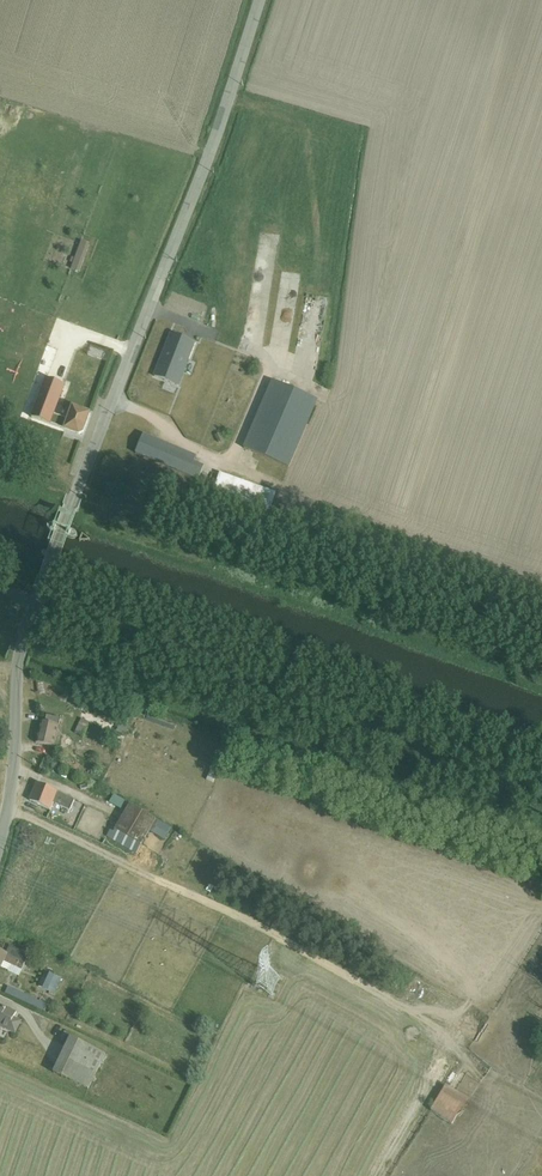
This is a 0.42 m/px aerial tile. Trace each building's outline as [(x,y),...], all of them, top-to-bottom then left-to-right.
[(172,334),(155,377),(179,386),(196,343),(172,334)] [(46,378),(31,418),(79,434),(84,432),(91,414),(72,407),(67,420),(55,415),(66,385),(46,378)] [(272,380),(244,448),(290,467),(319,400),(272,380)] [(144,434),(136,453),(199,480),(205,467),(195,463),(197,456),(144,434)] [(220,473),(214,491),(271,511),(277,493),(220,473)] [(64,505),(39,577),(41,578),(45,579),(49,581),(52,582),(78,509),(75,509),(71,507),(67,506),(64,505)] [(41,685),(38,692),(61,701),(64,694),(41,685)] [(54,746),(58,729),(60,719),(47,716),(46,723),(42,722),(37,742),(54,746)] [(82,719),(75,733),(84,737),(90,723),(82,719)] [(121,722),(117,732),(126,735),(130,725),(121,722)] [(58,729),(54,746),(59,747),(63,730),(58,729)] [(56,752),(53,758),(62,763),(65,757),(56,752)] [(37,783),(30,800),(51,809),(53,802),(70,810),(75,798),(37,783)] [(111,831),(107,837),(137,854),(137,852),(140,854),(143,850),(140,848),(150,832),(165,841),(172,829),(130,804),(114,833),(111,831)] [(7,954),(26,962),(29,954),(10,945),(7,954)] [(7,954),(0,951),(0,967),(9,971),(12,965),(22,970),(26,962),(7,954)] [(12,965),(9,971),(8,973),(18,977),(22,970),(12,965)] [(46,971),(39,987),(55,994),(62,979),(46,971)] [(9,986),(6,993),(45,1011),(48,1005),(9,986)] [(16,1034),(22,1020),(15,1017),(16,1014),(0,1007),(0,1027),(16,1034)] [(71,1037),(54,1072),(89,1089),(106,1055),(71,1037)] [(447,1085),(432,1111),(453,1124),(469,1099),(447,1085)]
